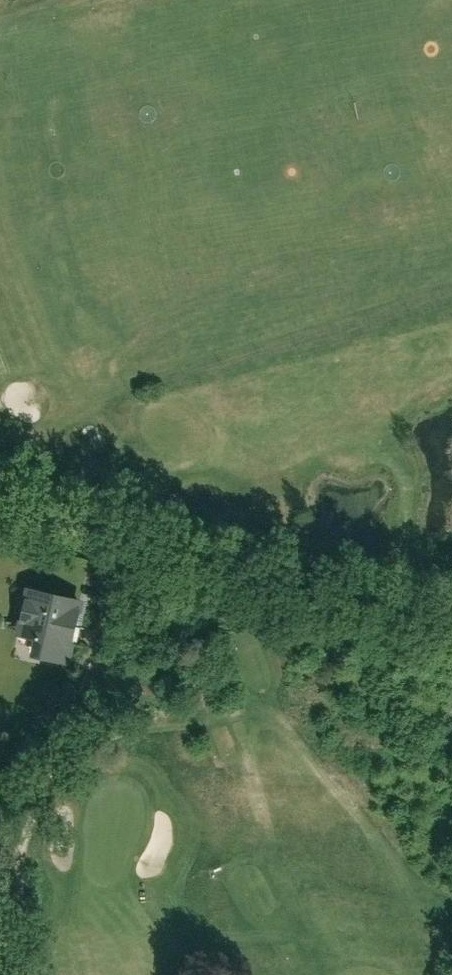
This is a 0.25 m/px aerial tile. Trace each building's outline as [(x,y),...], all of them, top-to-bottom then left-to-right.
[(40,655),(66,661),(80,603),(30,592),(20,633),(44,638),(40,655)]
